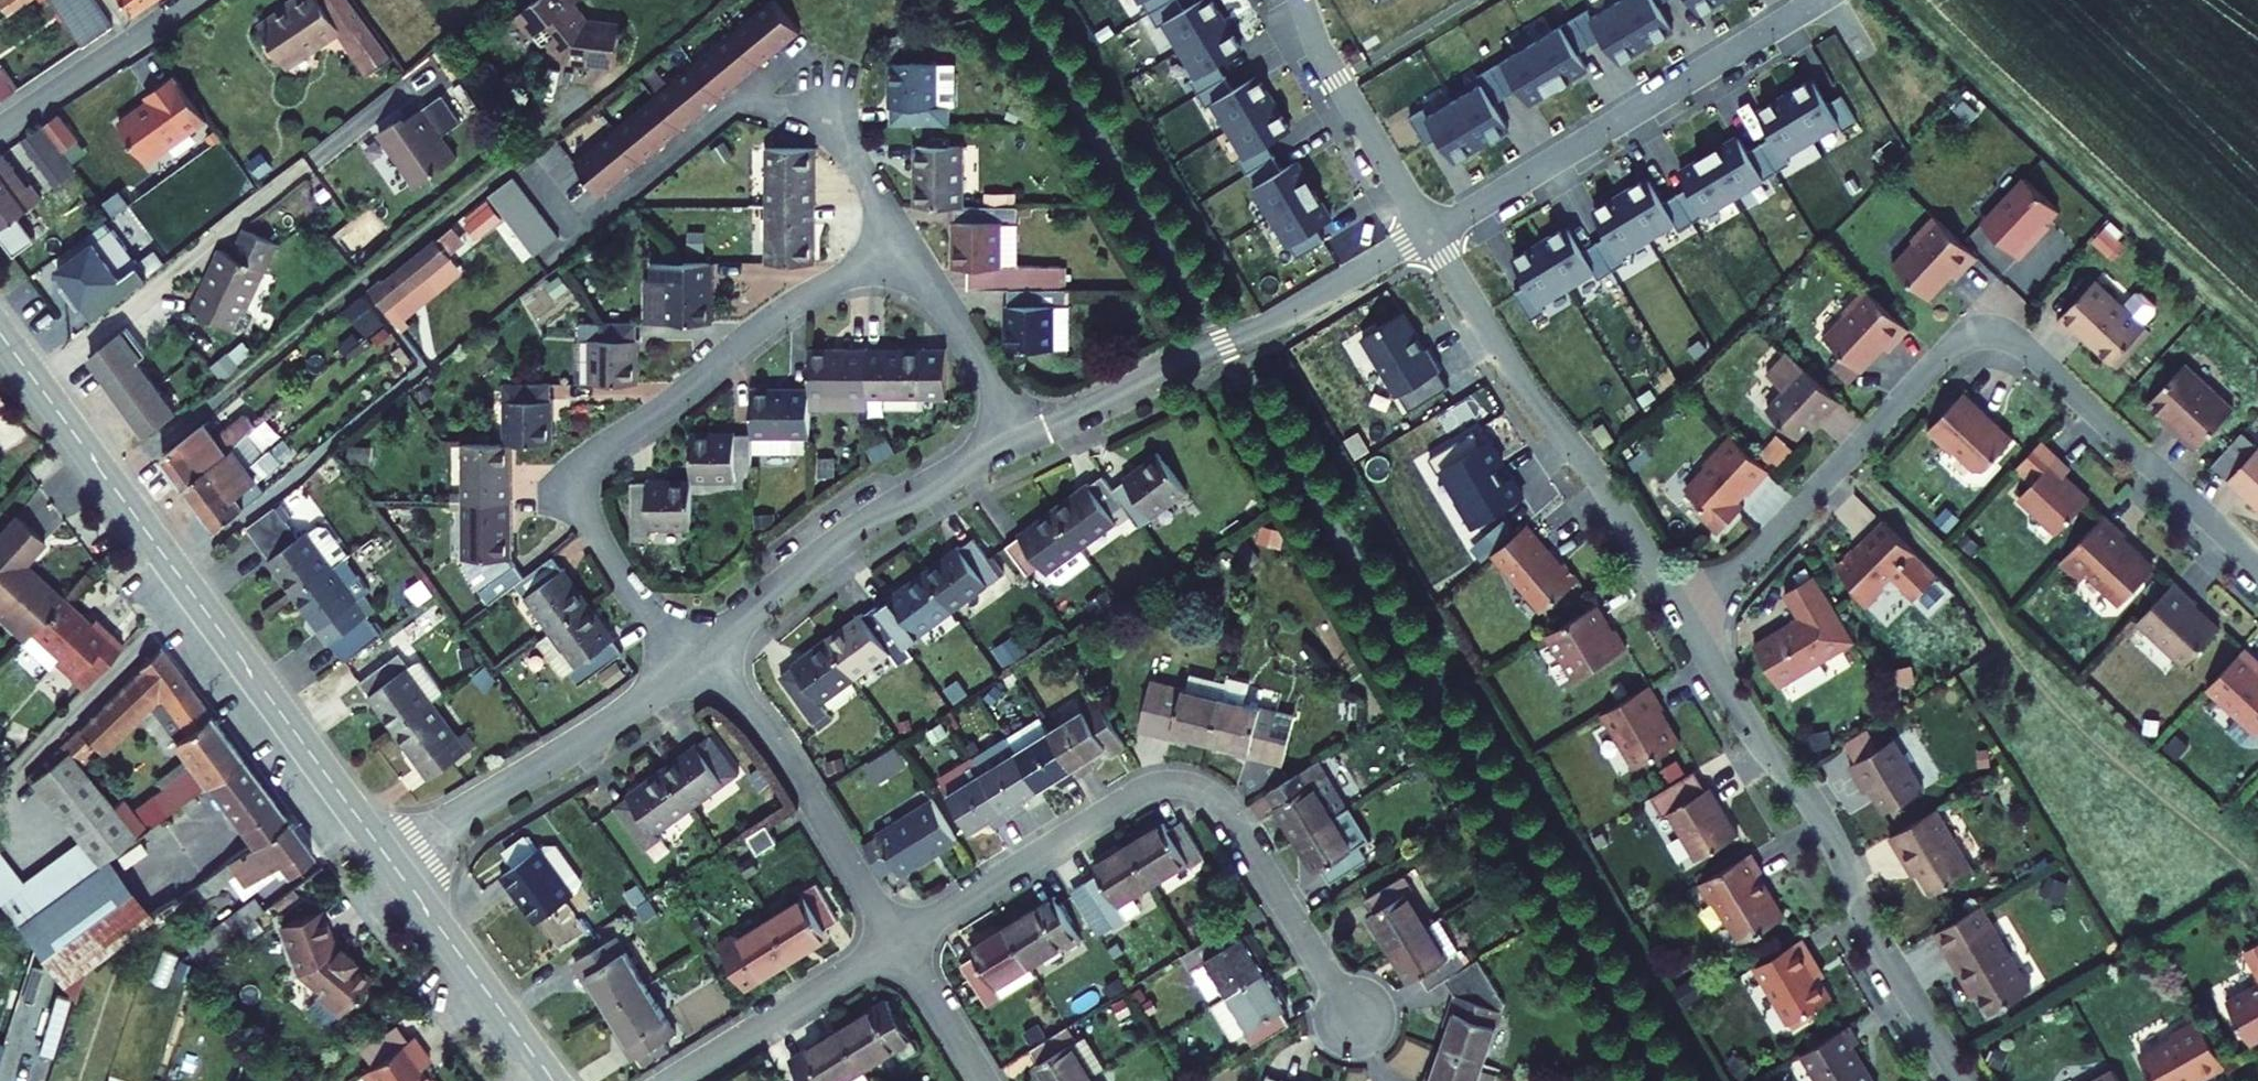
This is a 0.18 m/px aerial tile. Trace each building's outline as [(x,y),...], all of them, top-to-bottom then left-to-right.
[(9,13),(29,0),(1,0),(9,13)] [(84,46),(113,26),(95,0),(53,0),(84,46)] [(132,16),(156,0),(121,0),(132,16)] [(287,68),(340,31),(370,74),(393,59),(350,0),(293,0),(285,5),(288,10),(279,16),(276,11),(257,24),(269,41),(266,43),(264,52),(272,63),(281,64),(283,62),(287,68)] [(616,66),(619,27),(586,22),(573,5),(580,0),(538,0),(517,16),(543,49),(551,42),(565,60),(616,66)] [(582,151),(609,184),(807,19),(790,0),(763,0),(582,151)] [(1150,13),(1171,0),(1142,0),(1150,13)] [(1181,49),(1225,22),(1212,0),(1200,0),(1185,9),(1179,0),(1171,0),(1150,13),(1158,26),(1165,22),(1181,49)] [(1620,1),(1646,45),(1674,29),(1660,5),(1668,0),(1621,0),(1620,1)] [(1699,13),(1721,0),(1691,0),(1699,13)] [(1589,10),(1575,18),(1592,46),(1605,38),(1619,62),(1646,45),(1620,1),(1593,17),(1589,10)] [(1533,43),(1559,85),(1588,68),(1579,53),(1592,46),(1575,18),(1533,43)] [(1190,79),(1198,93),(1226,76),(1218,63),(1241,49),(1225,22),(1181,49),(1197,75),(1190,79)] [(1533,43),(1491,68),(1508,96),(1521,88),(1530,103),(1548,92),(1549,94),(1560,88),(1559,85),(1533,43)] [(939,63),(896,63),(895,123),(950,123),(950,106),(939,106),(939,63)] [(939,63),(939,106),(950,106),(955,106),(955,63),(939,63)] [(19,88),(4,66),(0,68),(0,69),(15,91),(19,88)] [(1482,84),(1455,100),(1482,144),(1509,128),(1495,104),(1508,96),(1491,68),(1477,77),(1482,84)] [(15,92),(15,91),(0,69),(0,102),(15,92)] [(119,124),(147,163),(208,120),(175,75),(147,96),(151,101),(119,124)] [(1226,76),(1198,93),(1206,107),(1214,102),(1229,129),(1274,102),(1257,75),(1234,90),(1226,76)] [(1787,96),(1814,141),(1841,124),(1845,132),(1859,123),(1842,96),(1829,104),(1815,80),(1787,96)] [(399,167),(411,184),(421,184),(457,159),(442,137),(462,122),(444,95),(407,120),(397,120),(377,134),(390,152),(388,158),(393,165),(399,167)] [(1761,144),(1778,172),(1791,164),(1787,157),(1814,141),(1787,96),(1759,113),(1774,137),(1761,144)] [(1482,144),(1455,100),(1428,116),(1424,109),(1410,117),(1427,145),(1440,137),(1454,161),(1482,144)] [(1957,113),(1969,125),(1981,112),(1968,101),(1957,113)] [(1013,102),(1007,117),(1017,121),(1024,106),(1013,102)] [(1290,130),(1274,102),(1229,129),(1245,155),(1238,160),(1247,174),(1274,157),(1266,144),(1290,130)] [(43,126),(73,164),(88,153),(58,114),(43,126)] [(22,141),(43,170),(57,160),(36,131),(22,141)] [(1736,197),(1778,172),(1761,144),(1748,152),(1739,138),(1721,149),(1720,146),(1709,153),(1710,155),(1736,197)] [(918,146),(918,206),(956,206),(961,206),(962,146),(953,146),(953,139),(931,139),(931,146),(918,146)] [(712,151),(720,164),(733,156),(724,143),(712,151)] [(769,205),(813,206),(813,148),(770,148),(769,205)] [(3,153),(0,155),(0,162),(21,191),(28,187),(3,153)] [(249,164),(259,177),(272,167),(262,154),(249,164)] [(1736,197),(1710,155),(1681,172),(1690,187),(1677,195),(1694,223),(1736,197)] [(1274,157),(1247,174),(1272,215),(1314,190),(1297,161),(1282,170),(1274,157)] [(43,170),(57,188),(70,178),(57,160),(43,170)] [(41,199),(31,185),(28,187),(21,191),(0,162),(0,230),(41,199)] [(489,195),(498,207),(522,189),(513,177),(489,195)] [(1982,223),(2020,258),(2042,235),(2039,232),(2059,210),(2024,177),(1982,223)] [(1623,195),(1649,240),(1676,224),(1680,231),(1694,223),(1677,195),(1664,203),(1650,179),(1623,195)] [(522,189),(498,207),(508,219),(531,201),(522,189)] [(1316,189),(1314,190),(1272,215),(1297,257),(1325,241),(1317,228),(1331,219),(1320,201),(1323,200),(1316,189)] [(986,194),(986,206),(1017,206),(1017,194),(986,194)] [(1623,256),(1649,240),(1623,195),(1595,212),(1610,235),(1597,243),(1613,271),(1627,263),(1623,256)] [(465,220),(479,237),(502,218),(489,201),(465,220)] [(531,201),(508,219),(517,231),(540,213),(531,201)] [(769,205),(755,205),(755,262),(769,263),(769,205)] [(813,263),(813,206),(769,205),(769,263),(813,263)] [(1062,266),(1018,266),(1017,206),(986,206),(961,206),(956,206),(956,266),(969,266),(969,289),(1008,289),(1062,289),(1062,266)] [(517,231),(526,243),(550,225),(540,213),(517,231)] [(621,223),(628,232),(639,222),(632,213),(621,223)] [(1977,257),(1933,215),(1914,236),(1915,241),(1893,264),(1929,298),(1952,274),(1957,279),(1977,257)] [(668,216),(663,233),(673,236),(678,219),(668,216)] [(63,286),(70,296),(75,292),(95,319),(148,277),(138,265),(127,273),(119,279),(109,265),(117,259),(105,242),(115,235),(105,222),(87,235),(93,244),(58,269),(68,282),(63,286)] [(2095,241),(2107,252),(2123,235),(2111,223),(2095,241)] [(550,225),(526,243),(535,256),(559,237),(550,225)] [(461,237),(452,226),(385,282),(383,280),(370,290),(385,309),(425,277),(451,256),(449,255),(446,250),(461,237)] [(1542,244),(1569,288),(1595,272),(1599,279),(1613,271),(1597,243),(1583,251),(1569,228),(1542,244)] [(233,261),(221,256),(207,288),(202,286),(190,315),(244,337),(252,320),(242,316),(271,245),(243,233),(233,261)] [(446,250),(449,255),(465,242),(461,237),(446,250)] [(1542,304),(1569,288),(1542,244),(1515,260),(1529,284),(1516,292),(1532,320),(1546,311),(1542,304)] [(119,279),(127,273),(117,259),(109,265),(119,279)] [(646,323),(712,323),(712,262),(654,263),(654,280),(647,280),(646,323)] [(548,285),(556,297),(569,288),(561,276),(548,285)] [(385,309),(404,332),(412,325),(407,319),(439,293),(425,277),(385,309)] [(2088,338),(2112,363),(2145,327),(2143,325),(2123,307),(2095,280),(2057,321),(2072,334),(2076,330),(2088,338)] [(1885,346),(1889,351),(1910,329),(1866,288),(1846,309),(1846,315),(1825,337),(1843,353),(1861,370),(1885,346)] [(1008,289),(1008,349),(1071,349),(1071,289),(1062,289),(1008,289)] [(2143,325),(2156,311),(2155,304),(2142,292),(2136,293),(2123,307),(2143,325)] [(346,310),(363,332),(381,317),(364,296),(346,310)] [(1765,322),(1775,325),(1779,308),(1769,306),(1765,322)] [(575,341),(575,383),(638,383),(638,323),(579,323),(580,341),(575,341)] [(174,413),(138,362),(147,355),(127,329),(91,358),(147,435),(174,413)] [(346,354),(353,362),(374,345),(368,337),(346,354)] [(867,397),(947,397),(946,351),(867,352),(867,397)] [(1823,410),(1828,414),(1841,401),(1788,351),(1767,373),(1785,390),(1768,408),(1798,436),(1823,410)] [(810,408),(867,408),(867,397),(867,352),(810,352),(810,391),(810,408)] [(1832,365),(1850,382),(1861,370),(1843,353),(1832,365)] [(2173,429),(2196,449),(2234,408),(2186,363),(2150,401),(2176,426),(2173,429)] [(191,378),(201,390),(218,378),(208,365),(191,378)] [(509,383),(516,383),(508,372),(503,375),(509,383)] [(1701,394),(1710,397),(1715,382),(1706,379),(1701,394)] [(516,383),(509,383),(505,383),(505,401),(507,401),(507,444),(510,444),(552,444),(552,383),(516,383)] [(417,394),(423,402),(432,396),(427,388),(417,394)] [(810,391),(752,391),(752,435),(809,435),(810,408),(810,391)] [(1984,470),(2014,438),(1996,422),(1994,424),(1984,415),(1986,413),(1964,392),(1927,431),(1952,454),(1955,451),(1975,470),(1984,470)] [(245,416),(216,440),(205,424),(163,458),(185,488),(236,447),(248,434),(254,428),(245,416)] [(1777,470),(1796,451),(1775,432),(1757,451),(1777,470)] [(2212,464),(2228,480),(2257,448),(2241,433),(2212,464)] [(236,447),(185,488),(200,508),(248,470),(247,469),(265,454),(248,434),(236,447)] [(752,454),(752,435),(692,436),(692,482),(735,482),(736,470),(752,470),(752,454)] [(752,435),(752,454),(809,454),(809,435),(752,435)] [(1770,471),(1735,438),(1728,446),(1720,447),(1707,460),(1708,468),(1687,490),(1702,505),(1697,510),(1720,532),(1745,505),(1737,498),(1749,486),(1753,490),(1770,471)] [(870,450),(876,463),(894,453),(888,441),(870,450)] [(2057,534),(2090,499),(2065,475),(2070,469),(2041,442),(2017,468),(2033,483),(2019,498),(2057,534)] [(465,492),(465,501),(510,501),(510,444),(507,444),(465,444),(465,492)] [(349,446),(348,463),(366,464),(367,447),(349,446)] [(1627,462),(1642,464),(1644,448),(1629,446),(1627,462)] [(2228,480),(2257,508),(2257,448),(2228,480)] [(200,508),(216,530),(266,490),(258,480),(282,462),(272,449),(265,454),(247,469),(248,470),(200,508)] [(1140,527),(1188,492),(1161,455),(1113,490),(1132,516),(1140,527)] [(329,480),(340,470),(332,461),(321,471),(329,480)] [(1116,521),(1119,525),(1132,516),(1113,490),(1102,476),(1055,511),(1081,546),(1116,521)] [(648,527),(692,526),(692,482),(631,482),(631,544),(648,543),(648,527)] [(465,501),(465,492),(453,492),(453,501),(465,501)] [(453,501),(453,510),(465,510),(465,501),(453,501)] [(510,558),(510,501),(465,501),(465,510),(465,558),(462,558),(480,590),(490,603),(524,578),(510,558)] [(287,522),(292,518),(281,504),(277,508),(287,522)] [(246,527),(296,595),(350,555),(329,526),(319,525),(299,538),(287,522),(277,508),(275,506),(246,527)] [(0,534),(0,601),(29,630),(31,627),(63,594),(29,561),(34,555),(54,535),(27,507),(0,534)] [(1946,508),(1936,520),(1948,531),(1958,519),(1946,508)] [(1041,565),(1046,572),(1081,546),(1055,511),(1007,546),(1028,575),(1041,565)] [(2104,516),(2060,563),(2076,578),(2083,578),(2087,574),(2120,605),(2152,571),(2139,559),(2141,556),(2139,551),(2135,550),(2132,552),(2121,541),(2125,536),(2104,516)] [(1908,587),(1918,596),(1914,600),(1930,616),(1955,591),(1885,521),(1862,543),(1865,546),(1858,554),(1854,549),(1836,567),(1858,589),(1853,594),(1867,608),(1879,596),(1875,592),(1883,584),(1887,587),(1908,587)] [(1493,554),(1543,611),(1580,579),(1565,562),(1561,566),(1526,525),(1493,554)] [(1258,542),(1282,548),(1286,532),(1262,526),(1258,542)] [(1957,541),(1973,556),(1981,547),(1966,532),(1957,541)] [(974,538),(926,574),(952,609),(987,584),(989,586),(1005,574),(992,557),(989,559),(974,538)] [(34,555),(29,561),(63,594),(68,590),(34,555)] [(350,555),(296,595),(332,643),(375,610),(364,596),(356,602),(344,585),(357,575),(359,568),(350,555)] [(533,592),(527,596),(553,630),(588,604),(552,556),(524,578),(533,592)] [(952,609),(926,574),(878,609),(900,638),(912,629),(917,635),(952,609)] [(1755,645),(1780,686),(1855,640),(1815,574),(1785,593),(1803,624),(1794,629),(1791,623),(1755,645)] [(2164,589),(2154,580),(2145,590),(2155,599),(2164,589)] [(2137,622),(2184,666),(2220,628),(2195,604),(2197,602),(2174,581),(2137,622)] [(412,595),(418,602),(430,593),(425,586),(412,595)] [(68,590),(63,594),(31,627),(84,681),(129,639),(103,612),(96,619),(68,590)] [(1087,605),(1093,614),(1113,601),(1107,592),(1087,605)] [(553,630),(538,641),(564,677),(570,673),(579,685),(624,653),(588,604),(553,630)] [(1576,678),(1627,647),(1615,629),(1609,632),(1604,624),(1608,622),(1597,604),(1546,635),(1561,659),(1563,657),(1576,678)] [(855,677),(889,651),(899,665),(913,655),(907,647),(900,638),(878,609),(876,606),(829,641),(855,677)] [(418,621),(423,628),(433,619),(439,627),(447,620),(437,607),(418,621)] [(907,647),(919,637),(917,635),(912,629),(900,638),(907,647)] [(997,650),(1007,664),(1027,650),(1018,636),(997,650)] [(829,712),(821,702),(855,677),(829,641),(781,677),(815,723),(829,712)] [(65,752),(31,780),(81,841),(99,864),(108,856),(147,828),(133,812),(123,799),(113,808),(80,766),(158,691),(164,698),(165,699),(187,682),(161,647),(139,668),(141,670),(61,746),(65,752)] [(460,650),(465,669),(476,666),(472,647),(460,650)] [(2207,688),(2242,721),(2231,733),(2246,747),(2257,747),(2257,659),(2245,647),(2207,688)] [(360,681),(396,730),(431,704),(445,693),(421,661),(408,667),(398,654),(360,681)] [(1840,668),(1833,657),(1784,689),(1790,700),(1840,668)] [(1086,677),(1093,679),(1097,661),(1089,660),(1086,677)] [(600,674),(609,686),(626,674),(617,661),(600,674)] [(1895,673),(1897,686),(1913,683),(1911,670),(1895,673)] [(1226,682),(1191,673),(1187,689),(1223,698),(1226,682)] [(1223,698),(1246,703),(1251,682),(1228,676),(1226,682),(1223,698)] [(1183,734),(1212,741),(1223,698),(1187,689),(1151,680),(1139,729),(1182,739),(1183,734)] [(1618,697),(1628,691),(1622,681),(1612,687),(1618,697)] [(175,739),(195,765),(133,812),(147,828),(183,801),(193,793),(207,783),(241,758),(187,682),(165,699),(188,730),(175,739)] [(948,690),(955,700),(968,692),(961,682),(948,690)] [(985,697),(993,704),(1004,691),(996,685),(985,697)] [(1661,710),(1663,708),(1649,685),(1603,713),(1636,768),(1679,741),(1661,710)] [(165,699),(164,698),(152,708),(175,739),(188,730),(165,699)] [(1284,763),(1295,715),(1246,703),(1223,698),(1212,741),(1241,748),(1240,753),(1284,763)] [(1100,702),(1051,731),(1079,776),(1095,766),(1090,759),(1108,748),(1112,756),(1127,746),(1100,702)] [(466,731),(457,739),(431,704),(396,730),(432,779),(476,744),(466,731)] [(815,723),(820,730),(834,719),(829,712),(815,723)] [(1079,776),(1051,731),(1042,716),(1008,737),(1041,789),(1058,779),(1063,786),(1079,776)] [(2144,732),(2157,734),(2159,720),(2146,718),(2144,732)] [(941,723),(927,732),(933,741),(947,732),(941,723)] [(22,743),(27,733),(13,726),(8,736),(22,743)] [(888,745),(892,735),(882,731),(878,741),(888,745)] [(1809,734),(1813,749),(1828,746),(1825,731),(1809,734)] [(741,773),(713,735),(664,771),(690,806),(725,781),(727,784),(741,773)] [(2175,758),(2188,752),(2180,736),(2167,742),(2175,758)] [(1012,817),(1028,808),(1023,800),(1041,789),(1008,737),(975,758),(1012,817)] [(1869,788),(1884,813),(1924,789),(1894,739),(1849,766),(1865,791),(1869,788)] [(877,783),(907,764),(896,748),(866,766),(877,783)] [(1978,750),(1980,766),(1990,765),(1989,749),(1978,750)] [(824,762),(827,773),(846,768),(843,757),(824,762)] [(207,783),(252,844),(286,818),(274,802),(241,758),(207,783)] [(940,780),(972,832),(991,820),(995,828),(1012,817),(975,758),(940,780)] [(1662,769),(1669,781),(1683,773),(1676,761),(1662,769)] [(1276,807),(1296,840),(1335,817),(1349,808),(1320,762),(1270,792),(1278,806),(1276,807)] [(1710,787),(1707,789),(1695,770),(1655,795),(1662,806),(1658,808),(1663,817),(1669,813),(1697,860),(1738,835),(1710,787)] [(614,806),(647,849),(662,838),(656,830),(690,806),(664,771),(614,806)] [(1992,794),(2006,804),(2017,788),(2004,778),(1992,794)] [(183,801),(189,808),(199,801),(193,793),(183,801)] [(1658,808),(1662,806),(1655,795),(1651,797),(1658,808)] [(897,866),(902,874),(959,840),(933,799),(877,834),(878,836),(897,866)] [(1335,817),(1296,840),(1316,873),(1322,869),(1331,883),(1368,860),(1359,846),(1371,839),(1351,807),(1349,808),(1335,817)] [(1904,850),(1931,894),(1973,869),(1936,809),(1890,837),(1899,853),(1904,850)] [(287,872),(313,854),(286,818),(252,844),(204,880),(212,890),(228,877),(230,875),(228,872),(232,868),(244,885),(278,860),(287,872)] [(1130,845),(1154,884),(1188,862),(1191,867),(1205,858),(1183,822),(1169,830),(1165,823),(1130,845)] [(777,842),(767,825),(747,837),(758,855),(777,842)] [(883,875),(897,866),(878,836),(864,845),(883,875)] [(647,849),(653,857),(668,846),(662,838),(647,849)] [(524,839),(503,854),(513,868),(534,853),(524,839)] [(81,841),(70,850),(87,872),(99,864),(81,841)] [(503,876),(537,922),(579,892),(583,881),(556,844),(546,844),(534,853),(513,868),(503,876)] [(1095,867),(1099,874),(1085,883),(1100,907),(1113,927),(1128,918),(1120,905),(1133,896),(1154,884),(1130,845),(1095,867)] [(70,850),(58,858),(76,880),(87,872),(70,850)] [(1757,875),(1762,872),(1751,853),(1727,867),(1710,878),(1698,885),(1708,900),(1713,902),(1737,938),(1747,940),(1785,917),(1769,891),(1765,890),(1757,875)] [(87,968),(155,917),(108,856),(99,864),(87,872),(76,880),(64,889),(53,898),(41,906),(16,924),(75,1000),(87,968)] [(748,878),(759,871),(751,857),(740,864),(748,878)] [(58,858),(46,867),(64,889),(76,880),(58,858)] [(0,864),(0,881),(13,871),(5,860),(0,864)] [(228,877),(243,897),(276,873),(280,878),(287,872),(278,860),(244,885),(232,868),(228,872),(230,875),(228,877)] [(1707,873),(1710,878),(1727,867),(1724,863),(1707,873)] [(46,867),(35,875),(53,898),(64,889),(46,867)] [(0,881),(0,903),(16,924),(41,906),(23,883),(13,871),(0,881)] [(35,875),(23,883),(41,906),(53,898),(35,875)] [(1369,917),(1390,951),(1431,925),(1411,893),(1413,891),(1404,876),(1367,899),(1376,913),(1369,917)] [(2049,876),(2041,894),(2058,902),(2066,883),(2049,876)] [(197,885),(205,895),(212,890),(204,880),(197,885)] [(1085,883),(1071,891),(1086,915),(1100,907),(1085,883)] [(802,893),(804,897),(770,918),(795,958),(830,936),(825,929),(839,920),(816,884),(802,893)] [(625,895),(633,908),(646,899),(638,887),(625,895)] [(273,903),(278,910),(299,895),(293,888),(273,903)] [(1476,903),(1482,912),(1495,903),(1489,894),(1476,903)] [(1128,918),(1142,909),(1133,896),(1120,905),(1128,918)] [(187,947),(196,960),(264,909),(255,897),(187,947)] [(1041,905),(1046,912),(1059,904),(1055,897),(1041,905)] [(1006,927),(1030,965),(1064,944),(1067,949),(1082,940),(1059,904),(1046,912),(1041,905),(1006,927)] [(1963,967),(1991,1013),(2032,989),(1981,904),(1936,931),(1958,970),(1963,967)] [(325,909),(284,922),(300,975),(317,987),(314,994),(340,1013),(370,977),(353,964),(356,960),(343,949),(341,953),(336,950),(325,909)] [(691,922),(699,935),(706,931),(698,917),(691,922)] [(718,944),(741,981),(755,973),(760,980),(795,958),(770,918),(736,940),(732,935),(718,944)] [(1458,953),(1460,951),(1441,919),(1431,925),(1450,957),(1458,953)] [(1431,925),(1390,951),(1410,984),(1421,978),(1430,991),(1446,981),(1467,968),(1458,953),(1450,957),(1431,925)] [(1229,995),(1267,971),(1245,936),(1238,940),(1230,926),(1182,956),(1191,971),(1208,960),(1229,995)] [(996,987),(1030,965),(1006,927),(971,949),(975,956),(962,964),(988,1007),(1003,997),(996,987)] [(590,987),(594,984),(610,1009),(648,986),(618,937),(576,963),(590,987)] [(1755,967),(1789,1023),(1804,1014),(1832,997),(1808,957),(1813,955),(1802,938),(1755,967)] [(2245,950),(2257,973),(2257,943),(2245,950)] [(1447,1020),(1452,1022),(1442,1050),(1486,1065),(1507,1004),(1480,960),(1467,968),(1446,981),(1455,996),(1447,1020)] [(996,987),(1003,997),(1037,976),(1030,965),(996,987)] [(1246,1033),(1255,1047),(1291,1024),(1282,1010),(1289,1006),(1267,971),(1229,995),(1251,1030),(1246,1033)] [(741,981),(746,988),(760,980),(755,973),(741,981)] [(1107,987),(1112,995),(1126,987),(1121,978),(1107,987)] [(1685,1005),(1699,996),(1690,982),(1676,990),(1685,1005)] [(2228,1001),(2251,1043),(2257,1039),(2257,984),(2228,1001)] [(610,1009),(626,1035),(622,1037),(636,1060),(640,1057),(665,1042),(678,1033),(648,986),(610,1009)] [(1212,1005),(1234,1040),(1246,1033),(1251,1030),(1229,995),(1212,1005)] [(1146,1002),(1153,1014),(1159,1010),(1153,998),(1146,1002)] [(1115,1004),(1121,1017),(1132,1012),(1126,999),(1115,1004)] [(875,1009),(879,1016),(893,1007),(889,1000),(875,1009)] [(875,1009),(840,1030),(864,1069),(898,1048),(905,1058),(919,1049),(893,1007),(879,1016),(875,1009)] [(1793,1030),(1808,1021),(1804,1014),(1789,1023),(1793,1030)] [(2200,1080),(2226,1066),(2201,1021),(2191,1027),(2190,1024),(2172,1034),(2170,1038),(2140,1055),(2154,1080),(2189,1080),(2198,1076),(2200,1080)] [(1026,1034),(1032,1043),(1046,1034),(1040,1025),(1026,1034)] [(1818,1080),(1875,1080),(1853,1045),(1859,1041),(1849,1026),(1802,1054),(1818,1080)] [(1043,1080),(1084,1080),(1092,1076),(1072,1044),(1076,1041),(1068,1027),(1032,1049),(1040,1063),(1034,1067),(1043,1080)] [(864,1069),(840,1030),(805,1052),(809,1059),(795,1068),(797,1071),(803,1080),(844,1080),(864,1069)] [(252,1033),(247,1046),(258,1059),(267,1052),(252,1033)] [(1092,1076),(1105,1068),(1085,1035),(1076,1041),(1072,1044),(1092,1076)] [(421,1066),(429,1060),(412,1036),(363,1072),(364,1073),(370,1080),(432,1080),(421,1066)] [(640,1057),(646,1066),(670,1051),(665,1042),(640,1057)] [(1997,1048),(1991,1064),(2001,1068),(2007,1052),(1997,1048)] [(1432,1078),(1428,1077),(1426,1080),(1480,1080),(1484,1070),(1486,1065),(1442,1050),(1432,1078)] [(1743,1080),(1753,1070),(1740,1057),(1730,1067),(1743,1080)] [(864,1069),(844,1080),(871,1080),(864,1069)] [(1499,1074),(1484,1070),(1480,1080),(1497,1080),(1499,1074)] [(2094,1080),(2120,1080),(2114,1070),(2094,1080)] [(785,1080),(803,1080),(797,1071),(784,1079),(785,1080)]
